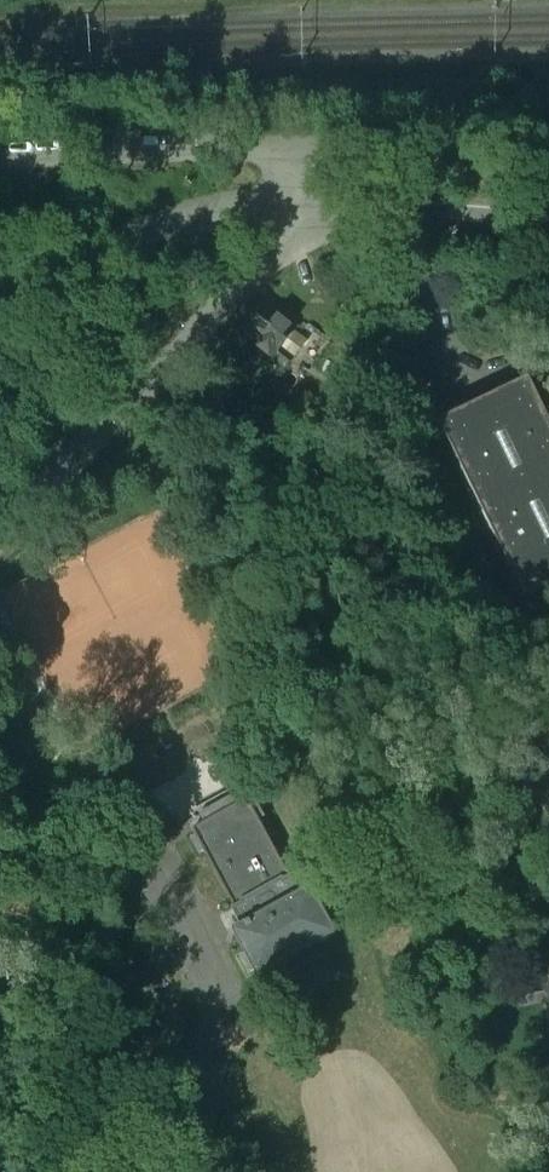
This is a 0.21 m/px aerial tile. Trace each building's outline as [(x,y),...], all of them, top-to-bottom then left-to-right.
[(250,326),(247,331),(260,342),(257,347),(286,371),(291,365),(279,356),(298,332),(291,327),(293,326),(286,320),(284,322),(265,308),(261,313),(258,310),(247,324),(250,326)] [(466,478),(482,512),(525,600),(548,589),(548,422),(529,380),(439,424),(466,478)] [(232,798),(200,816),(205,825),(193,831),(197,837),(192,840),(200,855),(205,852),(235,909),(233,910),(242,927),(236,931),(235,930),(234,934),(235,934),(245,954),(240,957),(249,975),(255,972),(257,976),(257,977),(260,978),(261,976),(276,968),(281,979),(323,957),(318,946),(334,937),(335,937),(336,933),(335,933),(313,892),(313,891),(309,890),(309,891),(302,894),(293,877),(290,879),(260,822),(265,819),(257,804),(251,807),(248,801),(237,807),(232,798)] [(546,990),(546,992),(516,997),(518,1008),(548,1003),(548,1007),(548,989),(546,990)]
